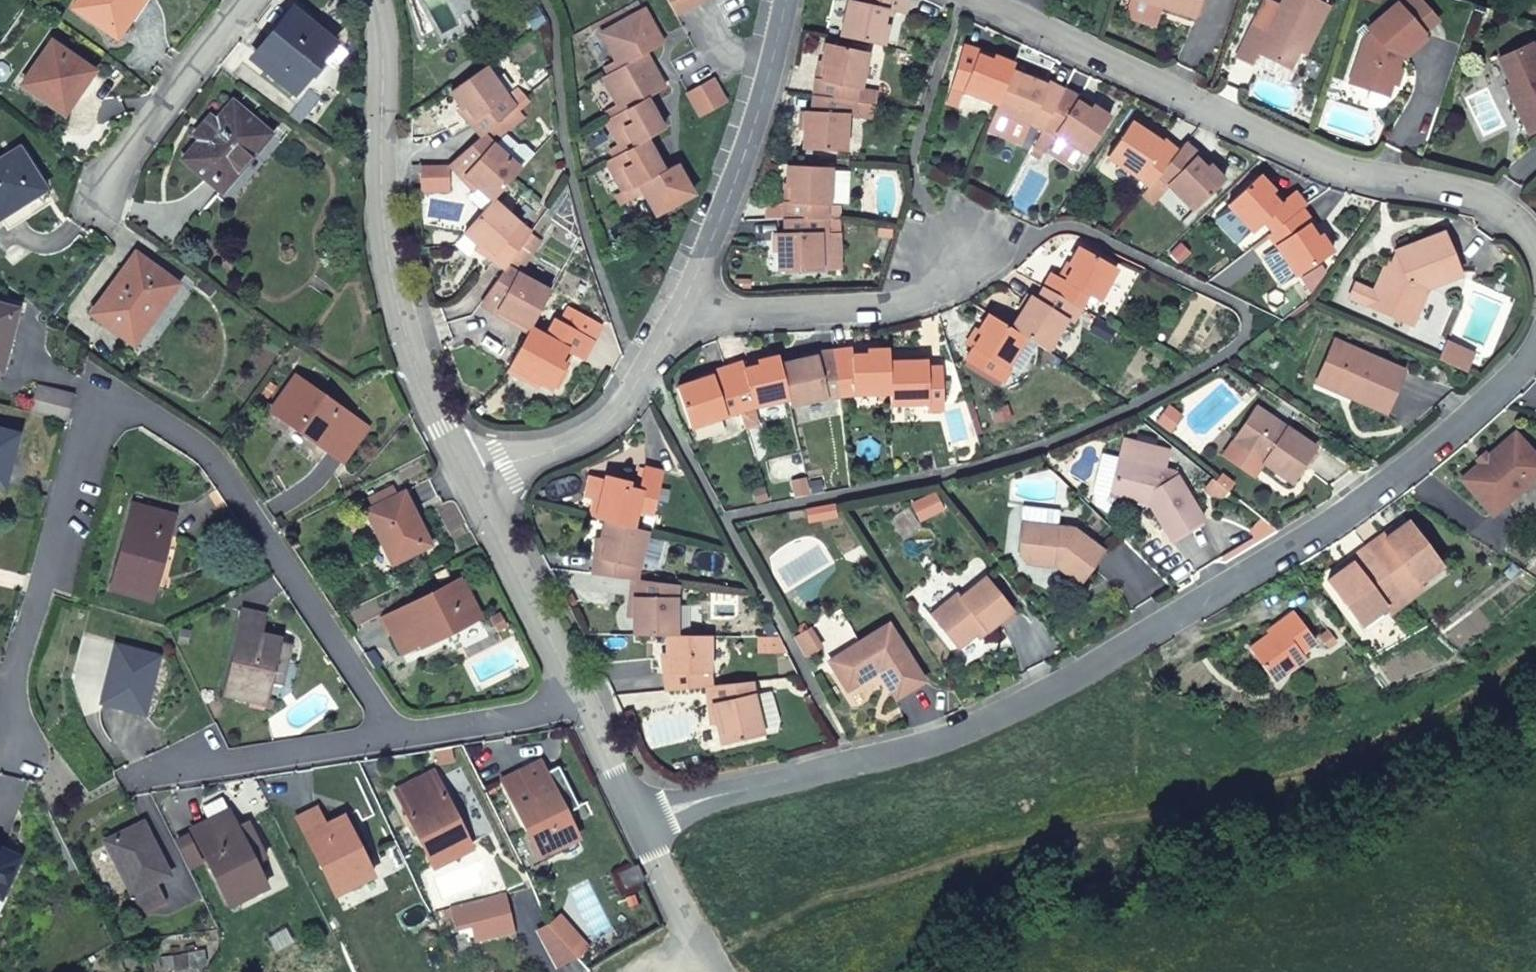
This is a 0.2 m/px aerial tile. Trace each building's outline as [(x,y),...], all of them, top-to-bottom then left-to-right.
[(143,0),(80,0),(75,7),(98,23),(102,18),(121,32),(143,0)] [(678,13),(703,0),(671,0),(678,13)] [(878,46),(879,44),(884,23),(879,22),(882,7),(901,11),(903,0),(860,0),(860,1),(855,0),(845,0),(837,37),(878,46)] [(1126,18),(1157,28),(1163,8),(1140,0),(1131,0),(1126,18)] [(1163,8),(1197,19),(1203,0),(1140,0),(1163,8)] [(1322,0),(1281,0),(1280,3),(1273,0),(1264,0),(1236,56),(1254,64),(1258,54),(1293,69),(1300,51),(1308,55),(1332,5),(1322,0)] [(1428,34),(1427,33),(1399,0),(1396,0),(1366,26),(1371,32),(1365,37),(1350,82),(1390,95),(1402,54),(1428,34)] [(1427,33),(1441,21),(1424,0),(1399,0),(1427,33)] [(328,35),(296,8),(258,54),(277,69),(273,74),(293,90),(308,72),(302,68),(328,35)] [(651,27),(642,10),(602,31),(618,59),(606,66),(610,73),(644,54),(661,45),(651,27)] [(1535,39),(1496,57),(1509,83),(1505,85),(1529,135),(1535,132),(1535,41),(1535,39)] [(68,51),(52,40),(22,83),(64,113),(90,75),(64,56),(68,51)] [(966,89),(993,101),(1007,66),(1009,60),(992,53),(990,57),(976,52),(977,49),(961,42),(949,84),(961,88),(966,89)] [(808,99),(849,104),(849,103),(850,90),(853,91),(861,54),(819,45),(815,66),(820,67),(817,82),(810,80),(808,99)] [(992,53),(977,49),(976,52),(990,57),(992,53)] [(655,73),(644,54),(610,73),(604,76),(619,103),(608,109),(613,118),(649,98),(664,90),(655,73)] [(510,93),(488,63),(450,90),(460,106),(456,108),(481,138),(488,133),(497,141),(527,117),(521,110),(531,101),(519,86),(510,93)] [(993,101),(991,106),(1026,121),(1040,127),(1059,89),(1007,66),(993,101)] [(689,91),(703,116),(732,101),(723,84),(718,75),(689,91)] [(961,88),(949,84),(943,100),(955,105),(961,88)] [(1061,85),(1059,89),(1040,127),(1032,143),(1043,149),(1053,130),(1056,131),(1080,146),(1085,150),(1109,114),(1090,103),(1088,106),(1075,99),(1077,95),(1061,85)] [(654,108),(649,98),(613,118),(610,120),(622,142),(609,149),(615,159),(650,140),(666,131),(654,108)] [(848,116),(849,104),(808,99),(807,113),(800,113),(799,151),(840,153),(842,116),(848,116)] [(271,133),(234,101),(215,123),(218,126),(205,142),(201,139),(184,158),(221,191),(271,133)] [(1026,121),(991,106),(982,128),(1018,142),(1026,121)] [(1103,156),(1142,183),(1152,172),(1171,149),(1126,120),(1103,156)] [(1056,131),(1045,149),(1069,164),(1080,146),(1056,131)] [(496,197),(524,167),(497,141),(488,133),(481,138),(449,164),(473,190),(477,187),(493,200),(496,197)] [(1171,149),(1152,172),(1164,183),(1189,210),(1220,180),(1204,163),(1201,166),(1189,155),(1193,151),(1179,138),(1171,149)] [(656,150),(650,140),(615,159),(610,161),(626,190),(665,168),(656,150)] [(1043,149),(1032,143),(1029,150),(1039,156),(1043,149)] [(0,161),(0,214),(1,215),(22,202),(27,209),(49,196),(19,148),(0,161)] [(677,161),(665,168),(626,190),(619,193),(624,203),(648,189),(663,217),(697,197),(688,180),(677,161)] [(422,192),(450,191),(449,164),(421,165),(422,192)] [(780,219),(822,218),(821,205),(825,205),(827,168),(784,165),(783,187),(788,187),(787,202),(780,202),(780,219)] [(1148,200),(1164,183),(1152,172),(1142,183),(1136,191),(1148,200)] [(1300,206),(1304,203),(1291,191),(1278,205),(1268,196),(1273,190),(1255,173),(1223,205),(1251,233),(1261,223),(1269,231),(1300,206)] [(496,197),(493,200),(467,230),(483,246),(487,242),(497,252),(494,256),(510,266),(534,233),(524,225),(496,197)] [(825,205),(821,205),(822,218),(836,218),(835,205),(825,205)] [(1309,218),(1300,206),(1269,231),(1265,234),(1296,275),(1332,248),(1319,234),(1315,235),(1305,223),(1309,218)] [(822,233),(822,218),(780,219),(781,233),(774,233),(774,271),(816,270),(816,233),(822,233)] [(1384,259),(1371,289),(1365,303),(1409,322),(1425,285),(1458,272),(1441,229),(1392,248),(1396,259),(1389,262),(1384,259)] [(510,266),(485,300),(499,310),(533,330),(555,293),(524,275),(547,242),(534,233),(510,266)] [(1237,235),(1225,244),(1224,250),(1227,254),(1235,256),(1246,247),(1246,239),(1243,236),(1237,235)] [(1038,284),(1077,305),(1083,293),(1094,299),(1113,266),(1074,244),(1062,264),(1067,266),(1058,279),(1046,272),(1038,284)] [(1179,245),(1171,253),(1179,262),(1188,253),(1179,245)] [(179,283),(143,256),(133,270),(126,264),(91,313),(106,324),(108,321),(122,331),(139,307),(154,318),(179,283)] [(1365,303),(1371,289),(1353,281),(1346,295),(1365,303)] [(1021,333),(1042,346),(1060,318),(1067,322),(1077,305),(1038,284),(1030,298),(1025,295),(1008,325),(1021,333)] [(1001,367),(1021,333),(1008,325),(983,309),(971,331),(976,334),(962,360),(998,382),(1005,369),(1001,367)] [(533,330),(513,366),(554,391),(567,368),(562,365),(570,352),(585,361),(604,329),(572,311),(563,326),(558,323),(549,339),(533,330)] [(3,332),(10,334),(14,318),(0,314),(0,343),(3,332)] [(1462,371),(1471,353),(1445,341),(1436,360),(1462,371)] [(1348,398),(1384,413),(1403,370),(1332,342),(1318,372),(1353,386),(1348,398)] [(833,351),(837,391),(837,393),(887,388),(886,359),(886,346),(864,346),(864,351),(849,352),(848,349),(833,351)] [(779,361),(787,395),(788,401),(821,394),(837,391),(833,351),(779,361)] [(738,362),(723,367),(737,408),(787,395),(779,361),(777,353),(755,358),(756,364),(740,368),(738,362)] [(886,359),(887,388),(888,400),(925,399),(926,406),(939,405),(938,364),(938,362),(925,363),(925,358),(886,359)] [(737,408),(723,367),(673,385),(688,425),(737,408)] [(1313,383),(1348,398),(1353,386),(1318,372),(1313,383)] [(368,426),(296,375),(271,410),(344,461),(368,426)] [(1168,406),(1158,418),(1166,424),(1175,412),(1168,406)] [(1317,445),(1255,408),(1234,440),(1255,454),(1258,449),(1268,455),(1263,464),(1293,481),(1317,445)] [(0,428),(0,454),(2,448),(14,452),(19,433),(0,428)] [(1460,479),(1492,516),(1535,479),(1535,452),(1517,429),(1460,479)] [(1118,456),(1109,494),(1129,498),(1136,494),(1149,498),(1148,503),(1168,537),(1201,517),(1173,470),(1162,467),(1167,448),(1128,439),(1124,458),(1118,456)] [(1254,476),(1263,464),(1268,455),(1258,449),(1255,454),(1234,440),(1224,455),(1254,476)] [(599,474),(589,515),(599,517),(626,524),(630,508),(644,511),(654,470),(639,466),(634,487),(619,484),(620,479),(599,474)] [(1225,489),(1210,477),(1201,487),(1207,492),(1220,495),(1225,489)] [(405,491),(368,509),(392,560),(430,542),(405,491)] [(933,491),(909,503),(918,521),(942,509),(933,491)] [(175,514),(135,503),(112,588),(151,599),(175,514)] [(835,503),(806,509),(808,523),(838,518),(836,508),(835,503)] [(1024,506),(1022,521),(1057,525),(1059,510),(1024,506)] [(590,554),(588,572),(630,576),(631,564),(640,528),(626,524),(599,517),(594,539),(599,540),(595,555),(590,554)] [(1366,544),(1408,602),(1425,590),(1421,583),(1445,566),(1410,518),(1396,528),(1393,524),(1366,544)] [(1050,564),(1082,585),(1106,550),(1073,527),(1057,525),(1022,521),(1018,554),(1025,562),(1039,564),(1043,559),(1051,561),(1050,564)] [(1342,570),(1329,579),(1363,626),(1386,610),(1390,614),(1408,602),(1366,544),(1338,565),(1342,570)] [(1012,605),(984,573),(959,593),(955,590),(928,612),(955,646),(980,624),(984,628),(1012,605)] [(630,633),(663,633),(671,633),(671,595),(671,581),(630,576),(630,633)] [(462,579),(386,616),(404,651),(420,643),(422,645),(481,616),(462,579)] [(1270,633),(1250,648),(1275,682),(1307,659),(1304,654),(1319,643),(1294,609),(1266,629),(1270,633)] [(264,615),(244,610),(225,693),(266,703),(281,639),(260,634),(264,615)] [(501,613),(493,617),(499,629),(507,625),(501,613)] [(928,681),(890,621),(826,661),(846,693),(878,673),(896,701),(928,681)] [(808,629),(805,622),(796,627),(799,634),(808,629)] [(794,637),(806,659),(825,648),(813,626),(808,629),(799,634),(794,637)] [(1336,640),(1329,630),(1321,636),(1329,646),(1336,640)] [(662,668),(664,686),(705,682),(704,669),(705,635),(671,633),(663,633),(662,653),(667,653),(667,668),(662,668)] [(777,636),(756,636),(757,653),(785,651),(777,636)] [(158,655),(116,644),(102,701),(143,712),(158,655)] [(364,652),(375,667),(382,663),(371,647),(364,652)] [(748,689),(746,677),(705,682),(707,699),(717,740),(757,730),(748,689)] [(541,761),(503,779),(541,854),(578,836),(541,761)] [(434,771),(398,790),(436,865),(472,847),(434,771)] [(318,807),(297,817),(336,893),(372,875),(344,816),(327,825),(318,807)] [(228,809),(191,828),(229,904),(266,886),(228,809)] [(144,822),(107,840),(140,908),(163,897),(155,880),(169,873),(144,822)] [(0,851),(0,887),(13,857),(0,851)] [(645,879),(637,863),(617,872),(625,889),(645,879)] [(472,922),(475,938),(511,931),(505,895),(454,905),(458,925),(472,922)]
